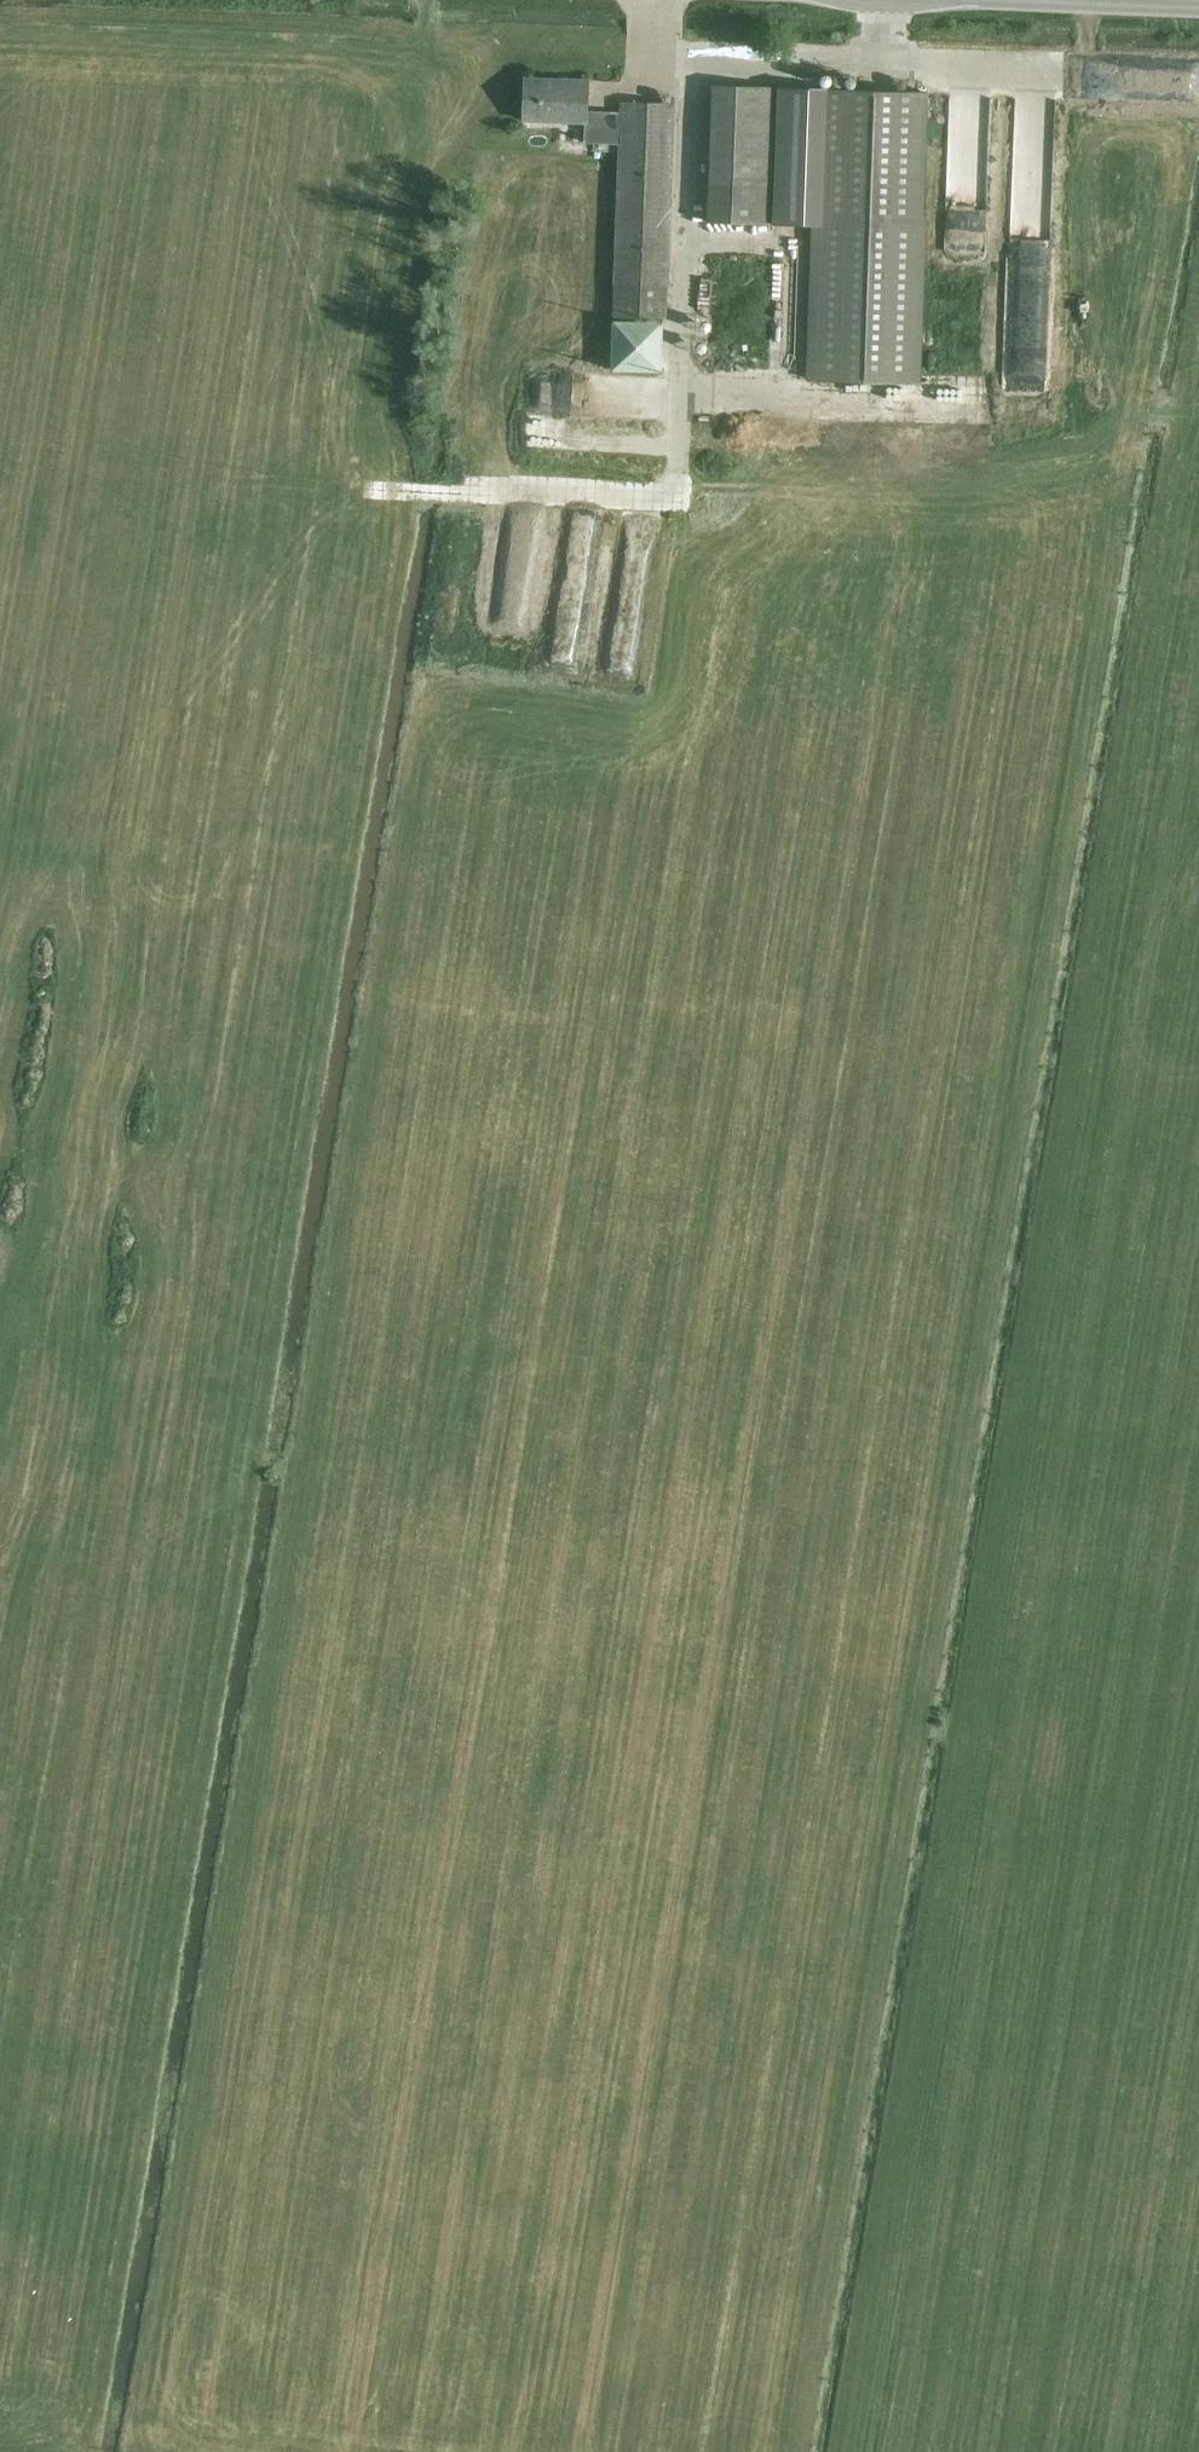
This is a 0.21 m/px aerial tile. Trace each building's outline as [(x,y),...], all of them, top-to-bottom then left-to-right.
[(1078,66),(1076,98),(1174,102),(1175,70),(1078,66)] [(525,79),(524,103),(524,120),(585,122),(585,141),(620,143),(614,318),(668,319),(674,103),(621,101),(621,112),(587,111),(588,81),(525,79)] [(713,109),(709,222),(778,224),(812,225),(806,378),(919,382),(920,374),(925,258),(926,222),(922,221),(926,116),(926,92),(821,88),(783,87),(713,85),(713,109)] [(952,104),(950,152),(987,153),(989,116),(969,115),(969,105),(952,104)] [(951,165),(948,253),(979,254),(981,183),(965,183),(966,166),(951,165)] [(1049,394),(1054,248),(1008,247),(1003,393),(1049,394)] [(614,320),(612,371),(663,371),(663,321),(614,320)]
